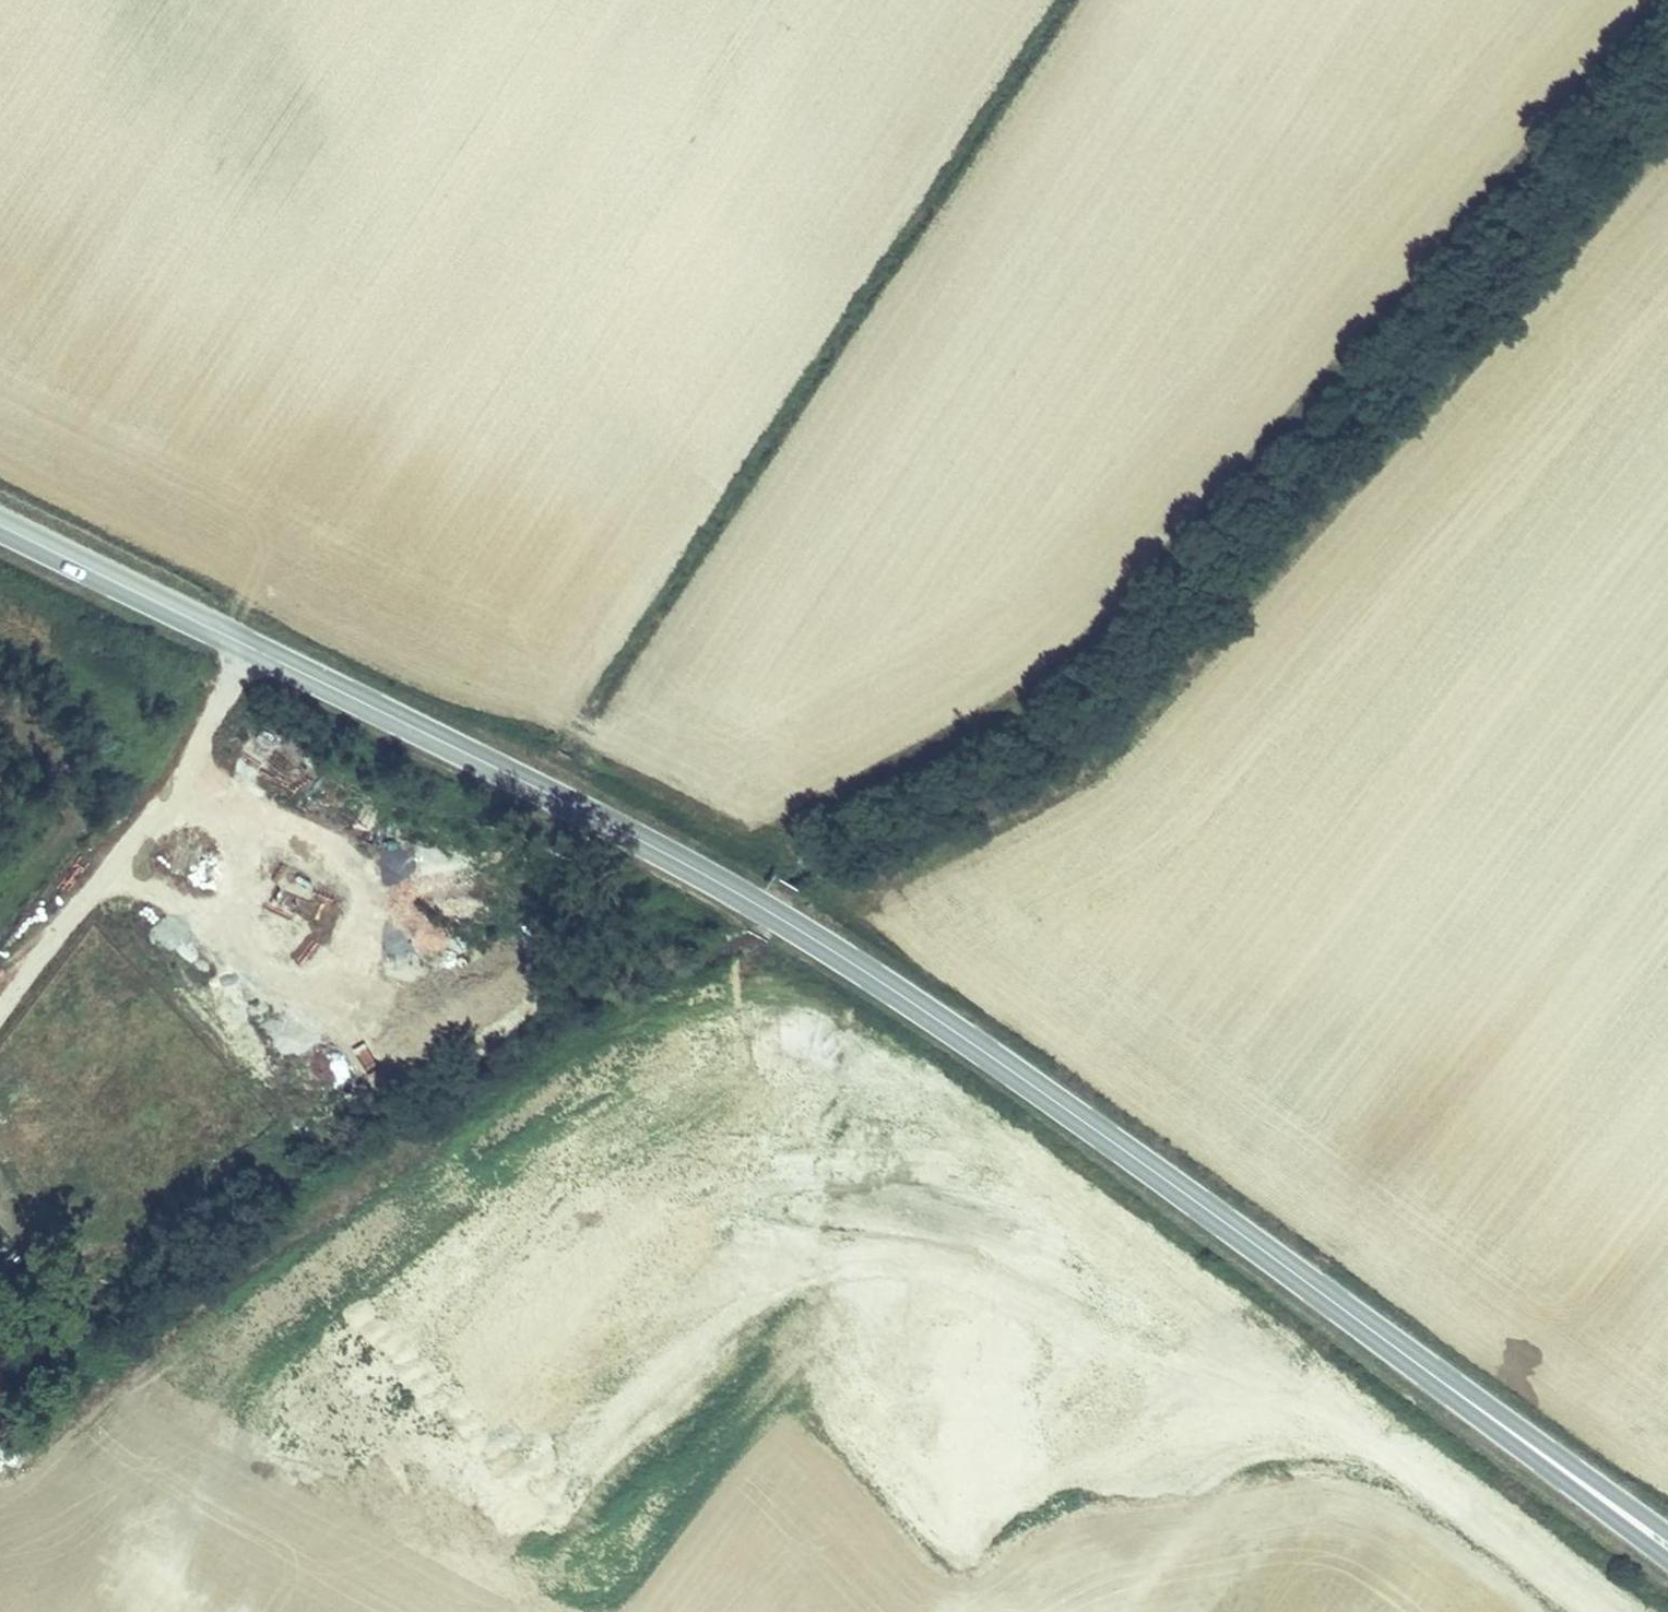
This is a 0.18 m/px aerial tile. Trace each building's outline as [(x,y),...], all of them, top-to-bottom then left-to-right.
[(276,849),(271,860),(295,871),(300,860),(276,849)]
